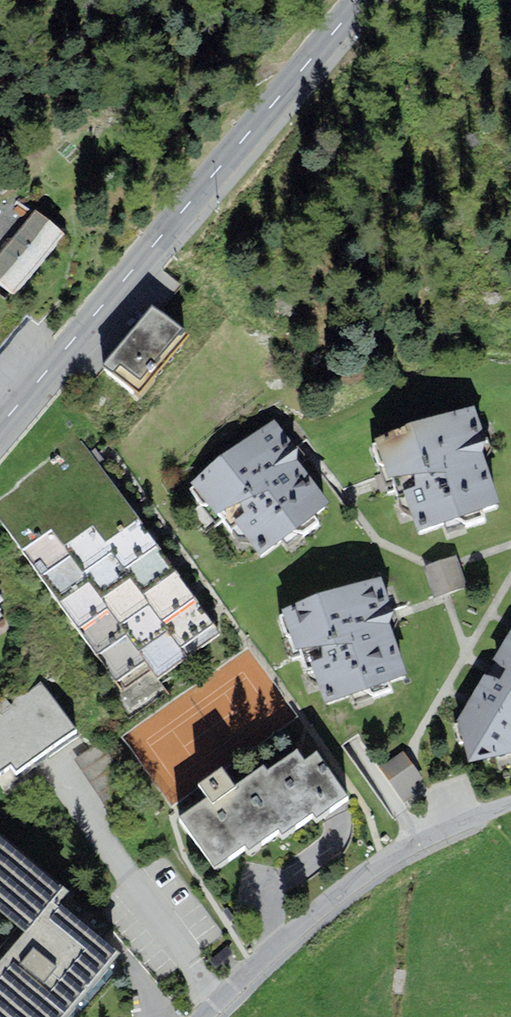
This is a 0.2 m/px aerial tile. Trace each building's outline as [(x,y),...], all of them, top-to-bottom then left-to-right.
[(2,275),(29,297),(81,234),(54,211),(28,242),(6,270),(2,275)] [(6,270),(28,242),(0,225),(0,266),(6,270)] [(167,311),(119,373),(162,406),(210,344),(167,311)] [(474,413),(374,448),(402,529),(503,494),(474,413)] [(282,423),(193,489),(253,570),(342,503),(282,423)] [(139,704),(237,633),(230,624),(212,600),(191,571),(167,537),(151,515),(132,490),(109,459),(97,441),(0,511),(0,514),(139,704)] [(455,557),(424,567),(434,597),(465,587),(455,557)] [(382,580),(279,617),(313,710),(415,674),(382,580)] [(31,632),(0,583),(0,651),(31,632)] [(463,726),(510,756),(510,649),(463,726)] [(22,771),(28,780),(86,740),(48,686),(0,720),(0,740),(7,750),(0,755),(0,763),(10,778),(22,771)] [(406,751),(383,767),(403,797),(427,781),(406,751)] [(212,791),(230,814),(224,818),(215,805),(190,823),(224,869),(247,852),(253,860),(279,841),(283,846),(318,820),(322,825),(353,802),(325,764),(313,772),(304,759),(278,779),(273,772),(248,791),(235,774),(212,791)] [(173,805),(181,818),(204,805),(197,792),(173,805)] [(118,954),(55,901),(66,888),(0,833),(0,912),(25,933),(0,964),(0,1016),(65,1016),(118,954)]
